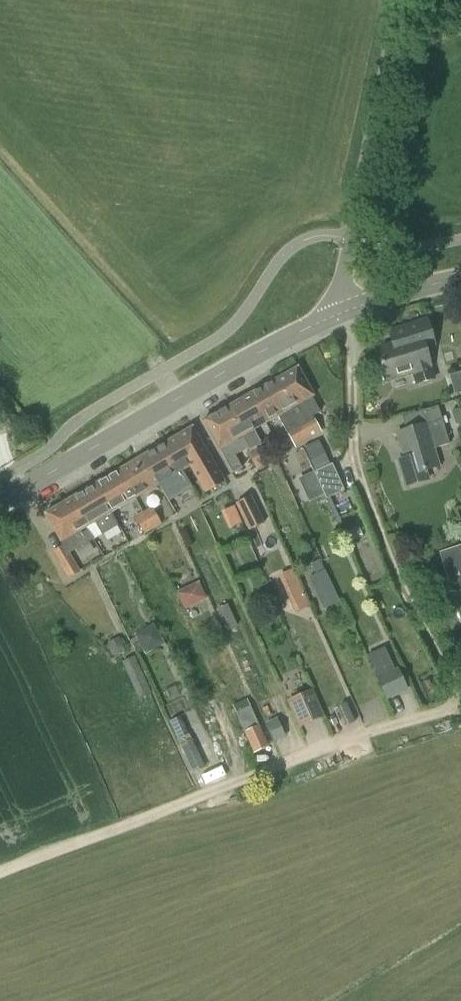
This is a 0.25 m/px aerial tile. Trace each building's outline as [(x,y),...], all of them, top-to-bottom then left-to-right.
[(388,332),(392,344),(375,349),(385,382),(413,373),(417,385),(433,380),(430,368),(431,368),(425,349),(435,346),(427,320),(388,332)] [(297,368),(274,382),(307,441),(315,436),(306,420),(320,412),(312,398),(314,397),(297,368)] [(274,382),(251,394),(266,423),(277,417),(295,448),(307,441),(274,382)] [(251,394),(230,406),(254,449),(251,450),(261,467),(265,465),(256,448),(261,445),(253,431),(266,423),(251,394)] [(449,445),(441,421),(437,407),(421,412),(425,425),(406,431),(397,434),(405,459),(398,461),(406,486),(427,480),(424,471),(439,467),(433,450),(449,445)] [(226,408),(203,422),(219,450),(232,474),(242,468),(235,456),(248,448),(249,448),(226,408)] [(192,428),(166,443),(182,471),(190,467),(195,475),(201,472),(211,489),(224,481),(192,428)] [(322,466),(336,462),(330,440),(317,443),(322,466)] [(166,443),(142,457),(159,485),(182,471),(166,443)] [(142,457),(120,470),(135,499),(159,485),(142,457)] [(313,473),(326,499),(344,491),(332,464),(313,473)] [(120,470),(95,485),(112,513),(135,499),(120,470)] [(95,485),(70,500),(86,528),(94,523),(101,536),(118,526),(111,514),(112,513),(95,485)] [(251,496),(235,503),(248,531),(264,524),(251,496)] [(86,528),(70,500),(44,515),(63,545),(51,552),(62,571),(75,563),(69,554),(93,540),(87,530),(81,534),(80,532),(86,528)] [(151,507),(142,512),(151,531),(161,525),(151,507)] [(151,531),(142,512),(133,517),(143,535),(151,531)] [(460,621),(460,547),(439,554),(460,621)] [(316,575),(308,579),(318,601),(334,594),(319,561),(311,565),(316,575)] [(80,572),(75,563),(62,571),(67,579),(80,572)] [(288,579),(297,601),(305,598),(295,576),(288,579)] [(182,592),(191,609),(214,598),(205,580),(182,592)] [(227,605),(217,609),(226,631),(237,627),(227,605)] [(161,623),(140,631),(148,652),(169,643),(161,623)] [(366,656),(386,700),(407,691),(397,668),(394,670),(384,648),(366,656)] [(134,657),(121,663),(138,700),(151,694),(134,657)] [(287,701),(298,728),(323,717),(312,690),(287,701)] [(250,727),(265,718),(252,697),(237,706),(250,727)] [(296,733),(288,713),(265,723),(273,743),(296,733)] [(258,726),(244,732),(253,753),(267,747),(258,726)] [(179,746),(192,773),(204,768),(192,740),(179,746)]
